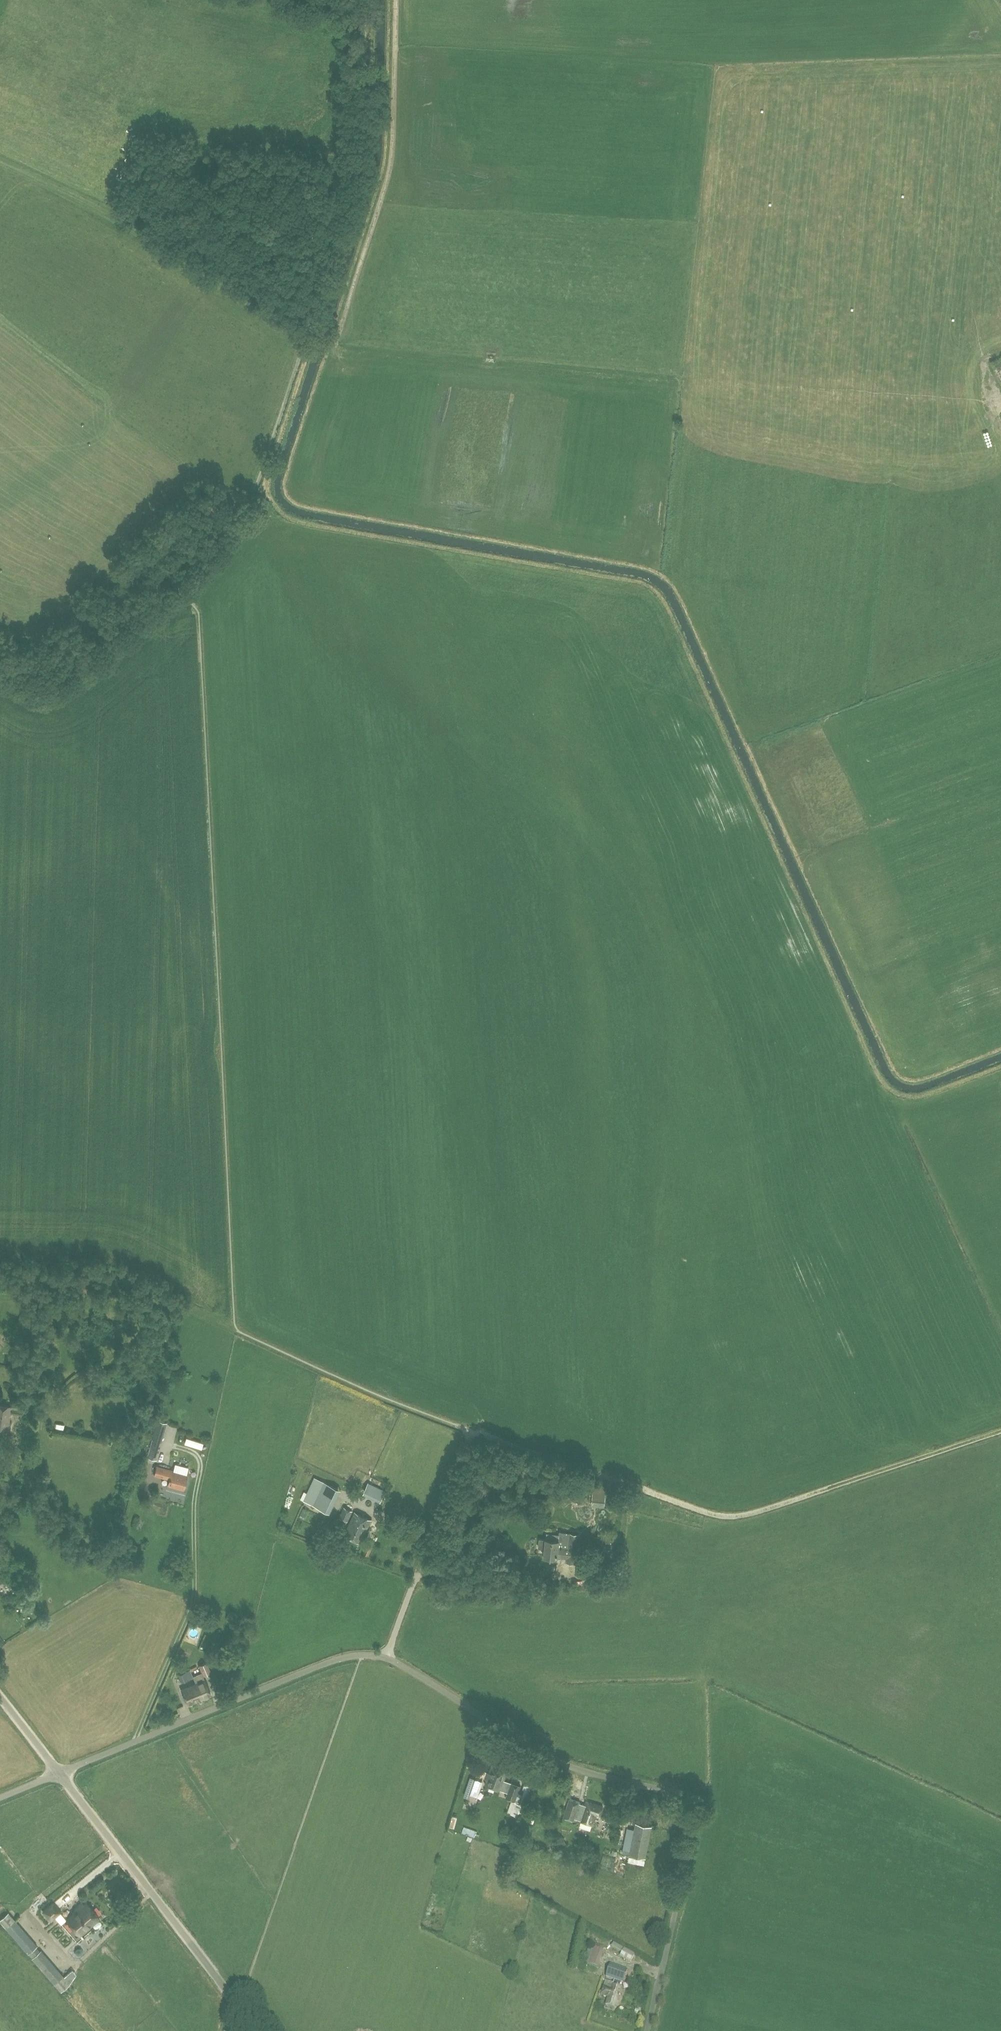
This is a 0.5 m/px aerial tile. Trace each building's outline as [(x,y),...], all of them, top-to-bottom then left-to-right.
[(106,1408),(107,1401),(100,1400),(99,1407),(106,1408)] [(10,1416),(12,1417),(13,1414),(21,1415),(23,1408),(24,1408),(25,1403),(18,1402),(17,1407),(14,1406),(14,1408),(11,1408),(11,1406),(0,1404),(0,1430),(7,1431),(10,1416)] [(157,1460),(161,1442),(151,1439),(147,1457),(157,1460)] [(172,1471),(172,1470),(156,1465),(154,1475),(169,1479),(168,1484),(183,1489),(187,1475),(172,1471)] [(190,1474),(192,1468),(179,1465),(177,1471),(190,1474)] [(341,1489),(322,1480),(311,1503),(330,1512),(341,1489)] [(368,1482),(363,1493),(381,1501),(386,1490),(368,1482)] [(592,1494),(590,1504),(605,1506),(606,1495),(592,1494)] [(348,1520),(352,1511),(344,1507),(340,1517),(348,1520)] [(372,1520),(355,1512),(344,1535),(361,1543),(372,1520)] [(559,1540),(546,1539),(540,1539),(539,1548),(545,1548),(544,1556),(546,1556),(546,1559),(552,1559),(552,1557),(557,1558),(558,1556),(567,1557),(566,1562),(575,1563),(579,1534),(560,1531),(559,1540)] [(368,1556),(372,1547),(367,1545),(363,1554),(368,1556)] [(602,1547),(601,1559),(611,1561),(612,1549),(602,1547)] [(212,1695),(204,1676),(210,1673),(214,1672),(210,1660),(205,1662),(198,1665),(202,1672),(193,1676),(196,1683),(181,1690),(188,1705),(212,1695)] [(193,1677),(190,1669),(178,1674),(181,1681),(193,1677)] [(506,1769),(491,1764),(484,1784),(507,1792),(505,1797),(515,1800),(520,1785),(511,1782),(510,1782),(502,1780),(506,1769)] [(472,1785),(467,1784),(463,1796),(468,1798),(472,1785)] [(533,1792),(525,1788),(519,1803),(512,1800),(507,1812),(525,1818),(533,1792)] [(579,1821),(592,1825),(596,1814),(600,1815),(602,1807),(585,1801),(579,1821)] [(629,1854),(629,1855),(646,1858),(652,1826),(635,1822),(634,1829),(627,1828),(623,1852),(629,1854)] [(559,1838),(554,1840),(557,1847),(562,1845),(559,1838)] [(448,1846),(444,1858),(450,1860),(454,1848),(448,1846)] [(608,1867),(616,1872),(621,1862),(613,1858),(608,1867)] [(71,1904),(77,1900),(73,1895),(67,1899),(71,1904)] [(53,1901),(42,1911),(51,1921),(56,1917),(60,1912),(61,1911),(53,1901)] [(66,1919),(80,1935),(99,1918),(86,1902),(66,1919)] [(37,1946),(8,1912),(0,1919),(0,1921),(28,1953),(37,1946)] [(620,1955),(631,1961),(634,1954),(613,1943),(611,1946),(622,1952),(620,1955)] [(604,1950),(592,1946),(587,1963),(598,1967),(604,1950)] [(61,1991),(70,1983),(41,1950),(32,1957),(61,1991)] [(614,1979),(611,1989),(604,1986),(601,1994),(609,1997),(606,2005),(616,2008),(623,1989),(619,1987),(620,1981),(623,1982),(628,1970),(610,1964),(606,1977),(614,1979)]
